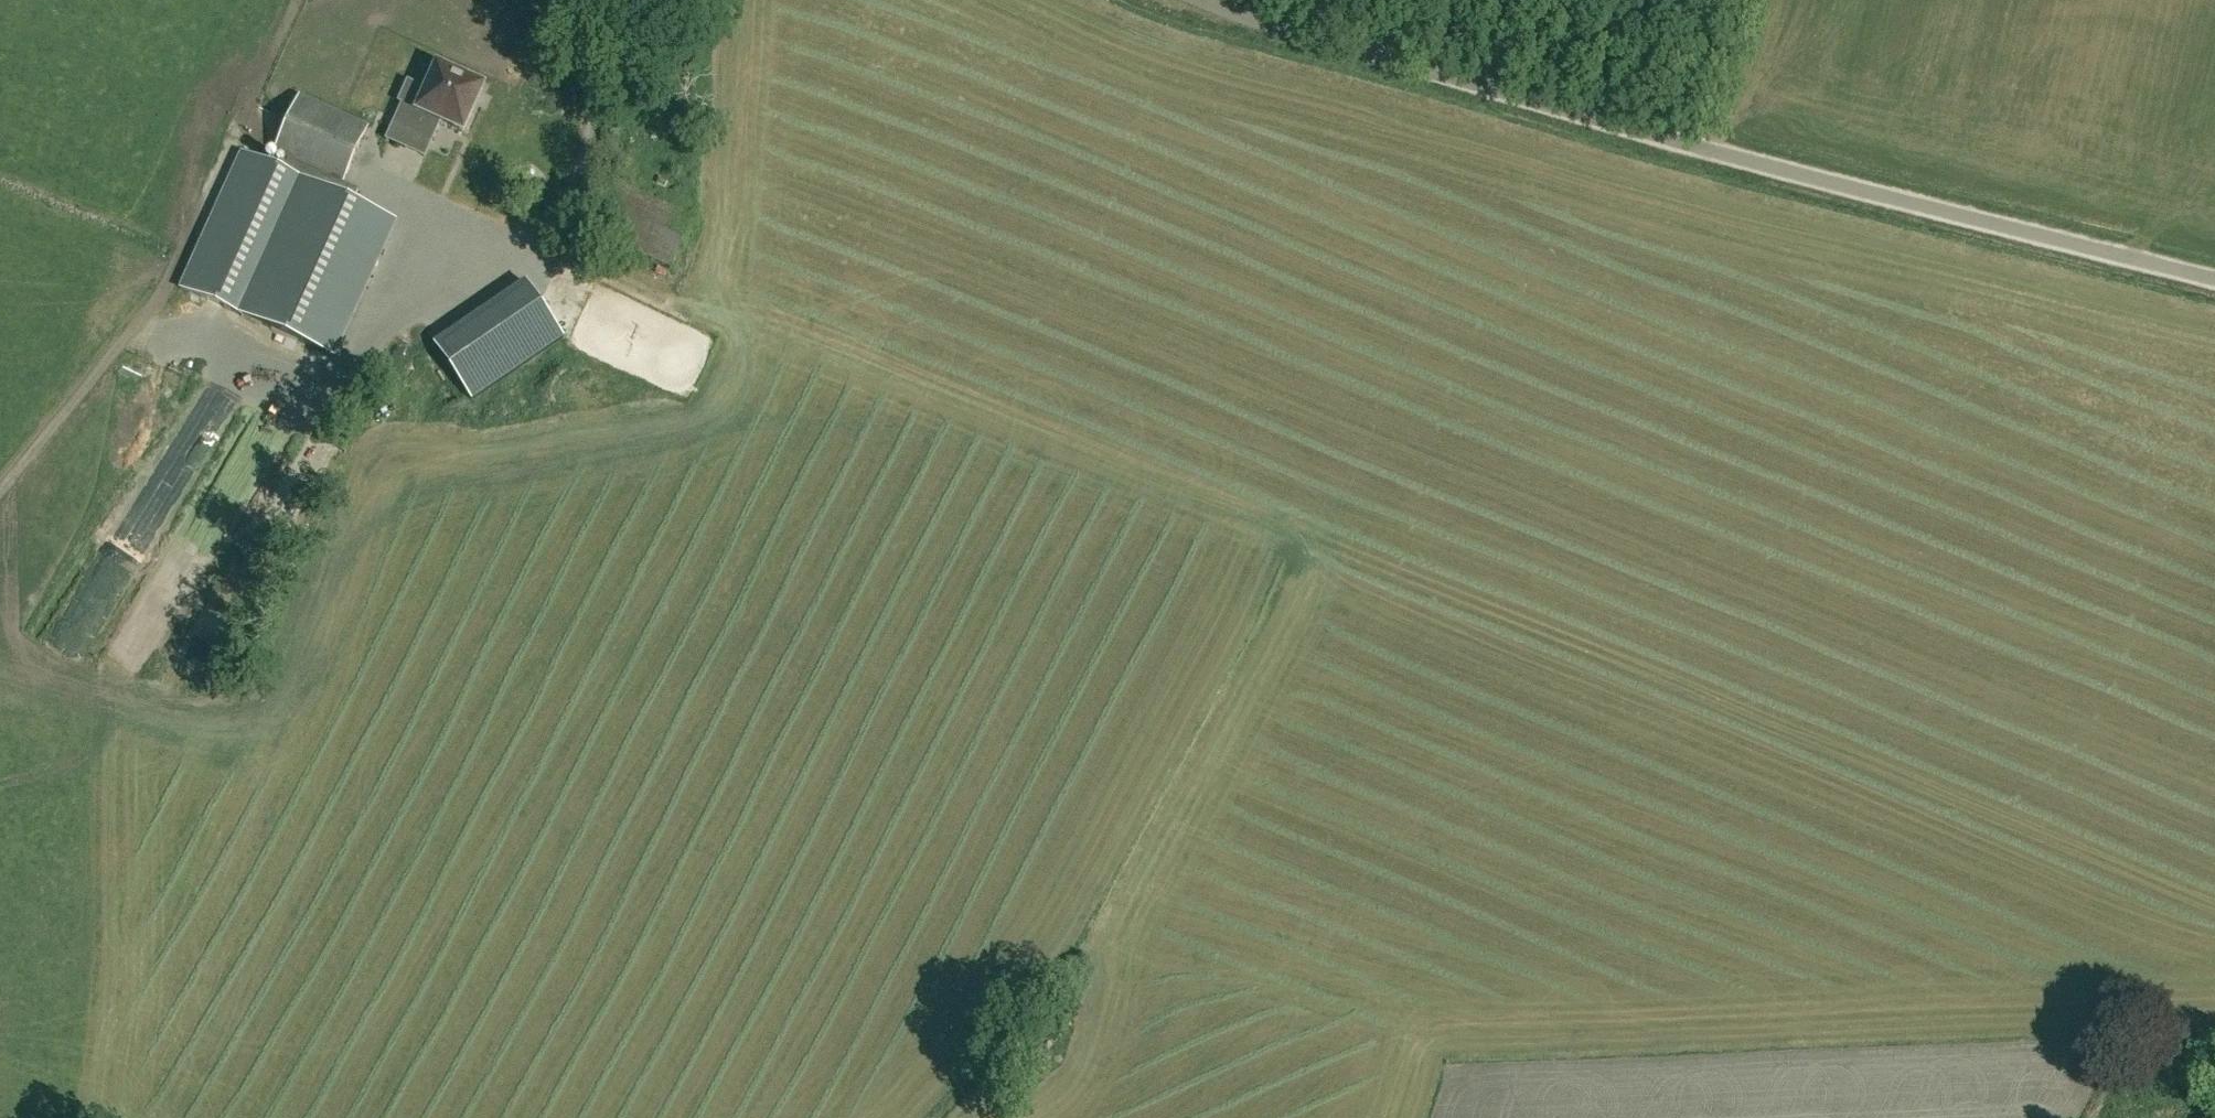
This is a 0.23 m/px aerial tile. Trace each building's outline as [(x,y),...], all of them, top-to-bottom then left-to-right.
[(482,86),(437,66),(418,108),(466,130),(482,86)] [(369,126),(301,96),(275,153),(287,159),(302,166),(342,184),(369,126)] [(283,171),(240,151),(179,287),(251,320),(313,184),(297,177),(302,166),(287,159),(283,171)] [(694,218),(593,172),(571,221),(672,266),(694,218)] [(391,220),(313,184),(251,320),(329,355),(391,220)] [(690,272),(679,275),(685,296),(696,293),(690,272)] [(545,310),(526,283),(435,345),(451,368),(472,400),(564,338),(545,310)] [(600,294),(583,334),(666,368),(682,328),(600,294)]
